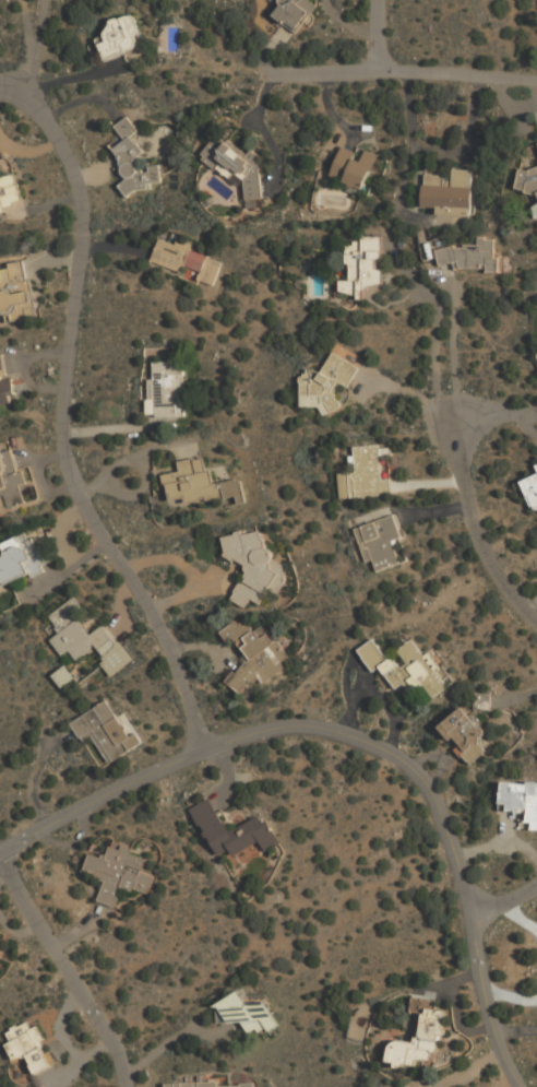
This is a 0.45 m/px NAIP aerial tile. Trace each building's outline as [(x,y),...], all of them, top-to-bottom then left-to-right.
[(277,22),(311,24),(312,0),(279,0),(277,22)] [(106,36),(99,37),(102,55),(139,50),(134,15),(104,20),(106,36)] [(159,165),(144,166),(142,164),(141,149),(132,134),(138,131),(128,116),(115,125),(123,140),(112,147),(119,157),(120,170),(127,179),(119,185),(127,196),(135,189),(144,189),(154,182),(160,181),(159,165)] [(260,145),(204,149),(206,175),(243,173),(244,199),(263,198),(260,145)] [(362,190),(379,155),(366,149),(362,156),(342,146),(329,174),(362,190)] [(521,192),(536,188),(536,166),(516,170),(521,192)] [(470,170),(452,170),(452,185),(422,185),(423,210),(472,209),(470,170)] [(15,173),(3,175),(0,173),(0,210),(23,204),(15,173)] [(436,215),(471,216),(471,209),(436,208),(436,215)] [(210,253),(177,240),(176,245),(160,238),(150,262),(198,283),(210,253)] [(348,279),(341,280),(341,296),(365,296),(365,286),(382,286),(381,238),(347,238),(348,279)] [(497,243),(438,244),(439,263),(457,263),(457,269),(497,268),(497,243)] [(1,322),(27,318),(26,307),(35,306),(27,261),(0,265),(0,299),(0,315),(1,322)] [(300,405),(313,406),(322,411),(336,412),(337,410),(338,387),(348,387),(357,370),(357,366),(333,352),(322,369),(306,368),(301,375),(300,405)] [(14,401),(5,353),(0,354),(0,403),(14,401)] [(146,378),(146,415),(186,415),(186,361),(153,361),(153,378),(146,378)] [(382,477),(381,456),(391,456),(390,444),(354,445),(355,472),(346,472),(347,498),(391,496),(391,477),(382,477)] [(25,503),(22,491),(29,488),(25,470),(19,472),(13,448),(0,451),(0,476),(0,510),(25,503)] [(235,495),(236,501),(243,500),(240,478),(211,483),(206,456),(179,460),(180,471),(165,473),(169,505),(235,495)] [(521,481),(532,509),(536,507),(536,475),(521,481)] [(401,537),(394,515),(356,527),(367,562),(374,559),(377,570),(401,563),(394,540),(401,537)] [(234,528),(220,554),(248,566),(232,599),(246,605),(249,598),(261,604),(268,589),(277,592),(290,564),(261,550),(264,542),(234,528)] [(38,536),(28,540),(25,531),(0,540),(0,586),(50,568),(38,536)] [(109,676),(133,660),(119,638),(114,642),(103,625),(90,633),(75,611),(82,606),(75,596),(48,614),(59,633),(51,638),(61,654),(70,649),(77,660),(92,650),(109,676)] [(291,657),(261,624),(255,629),(248,622),(242,626),(236,618),(224,629),(250,658),(227,680),(241,694),(259,676),(264,683),(291,657)] [(392,686),(415,690),(423,686),(428,695),(432,696),(448,688),(438,671),(440,662),(435,654),(420,652),(415,639),(399,647),(397,660),(385,658),(375,639),(358,648),(369,669),(384,672),(392,686)] [(75,676),(65,664),(52,675),(62,687),(75,676)] [(70,720),(80,739),(92,732),(108,761),(142,743),(135,732),(129,736),(108,699),(70,720)] [(469,764),(486,749),(477,739),(484,733),(462,707),(439,725),(469,764)] [(501,781),(500,811),(529,812),(528,829),(536,830),(536,783),(501,781)] [(223,864),(259,846),(262,853),(279,844),(264,814),(228,832),(211,799),(193,807),(223,864)] [(122,887),(148,894),(154,874),(143,871),(146,858),(131,853),(132,848),(110,842),(107,855),(90,851),(84,872),(104,877),(97,901),(117,907),(122,887)] [(219,1024),(248,1020),(249,1029),(273,1027),(270,1001),(244,1003),(244,996),(217,999),(219,1024)] [(411,1040),(390,1039),(387,1064),(416,1065),(416,1059),(435,1061),(438,1035),(444,1035),(445,1009),(437,1008),(438,997),(415,996),(411,1040)] [(40,1025),(31,1028),(28,1021),(5,1030),(10,1041),(7,1043),(14,1062),(27,1056),(34,1074),(56,1065),(40,1025)]
